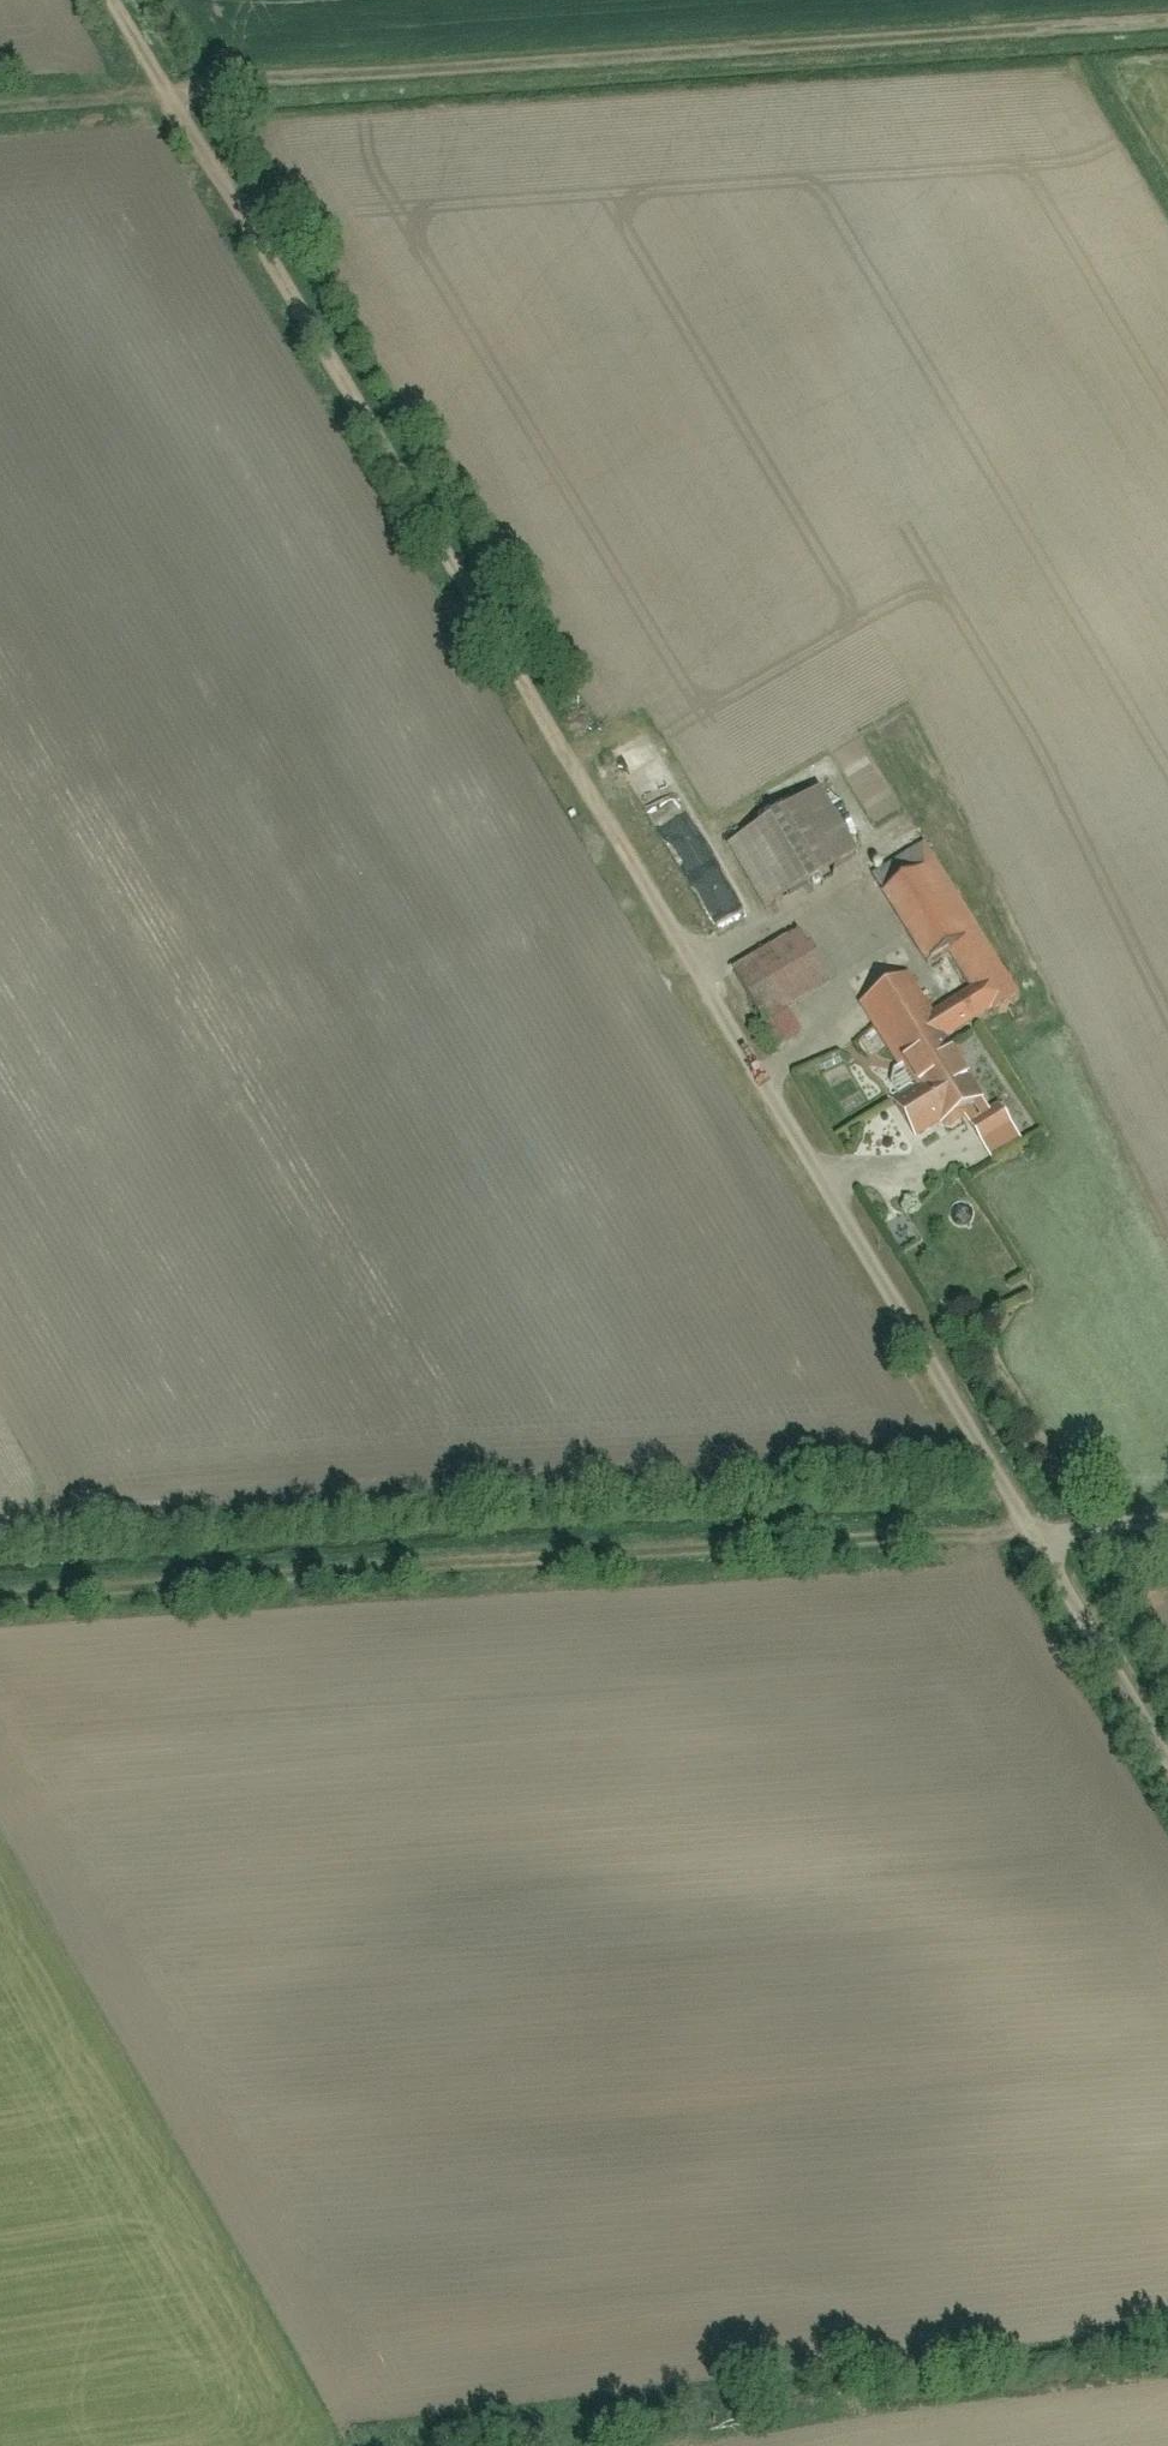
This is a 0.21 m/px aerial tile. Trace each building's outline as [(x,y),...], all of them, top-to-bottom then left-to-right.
[(724,845),(762,908),(849,855),(810,792),(724,845)] [(924,964),(944,951),(964,982),(929,1005),(910,975),(860,1007),(913,1091),(888,1107),(914,1148),(988,1101),(947,1036),(985,1012),(989,1018),(1025,996),(928,845),(872,882),(924,964)] [(797,934),(728,975),(759,1027),(828,985),(797,934)] [(973,1126),(986,1148),(1014,1132),(1001,1110),(973,1126)]
